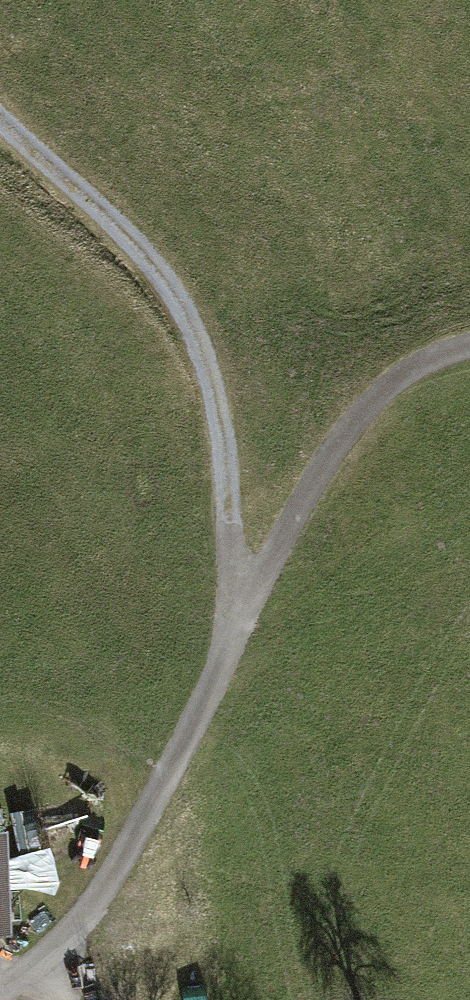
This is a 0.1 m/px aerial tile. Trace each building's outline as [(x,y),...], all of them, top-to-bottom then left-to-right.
[(8,937),(2,829),(0,829),(0,937),(8,937)]
